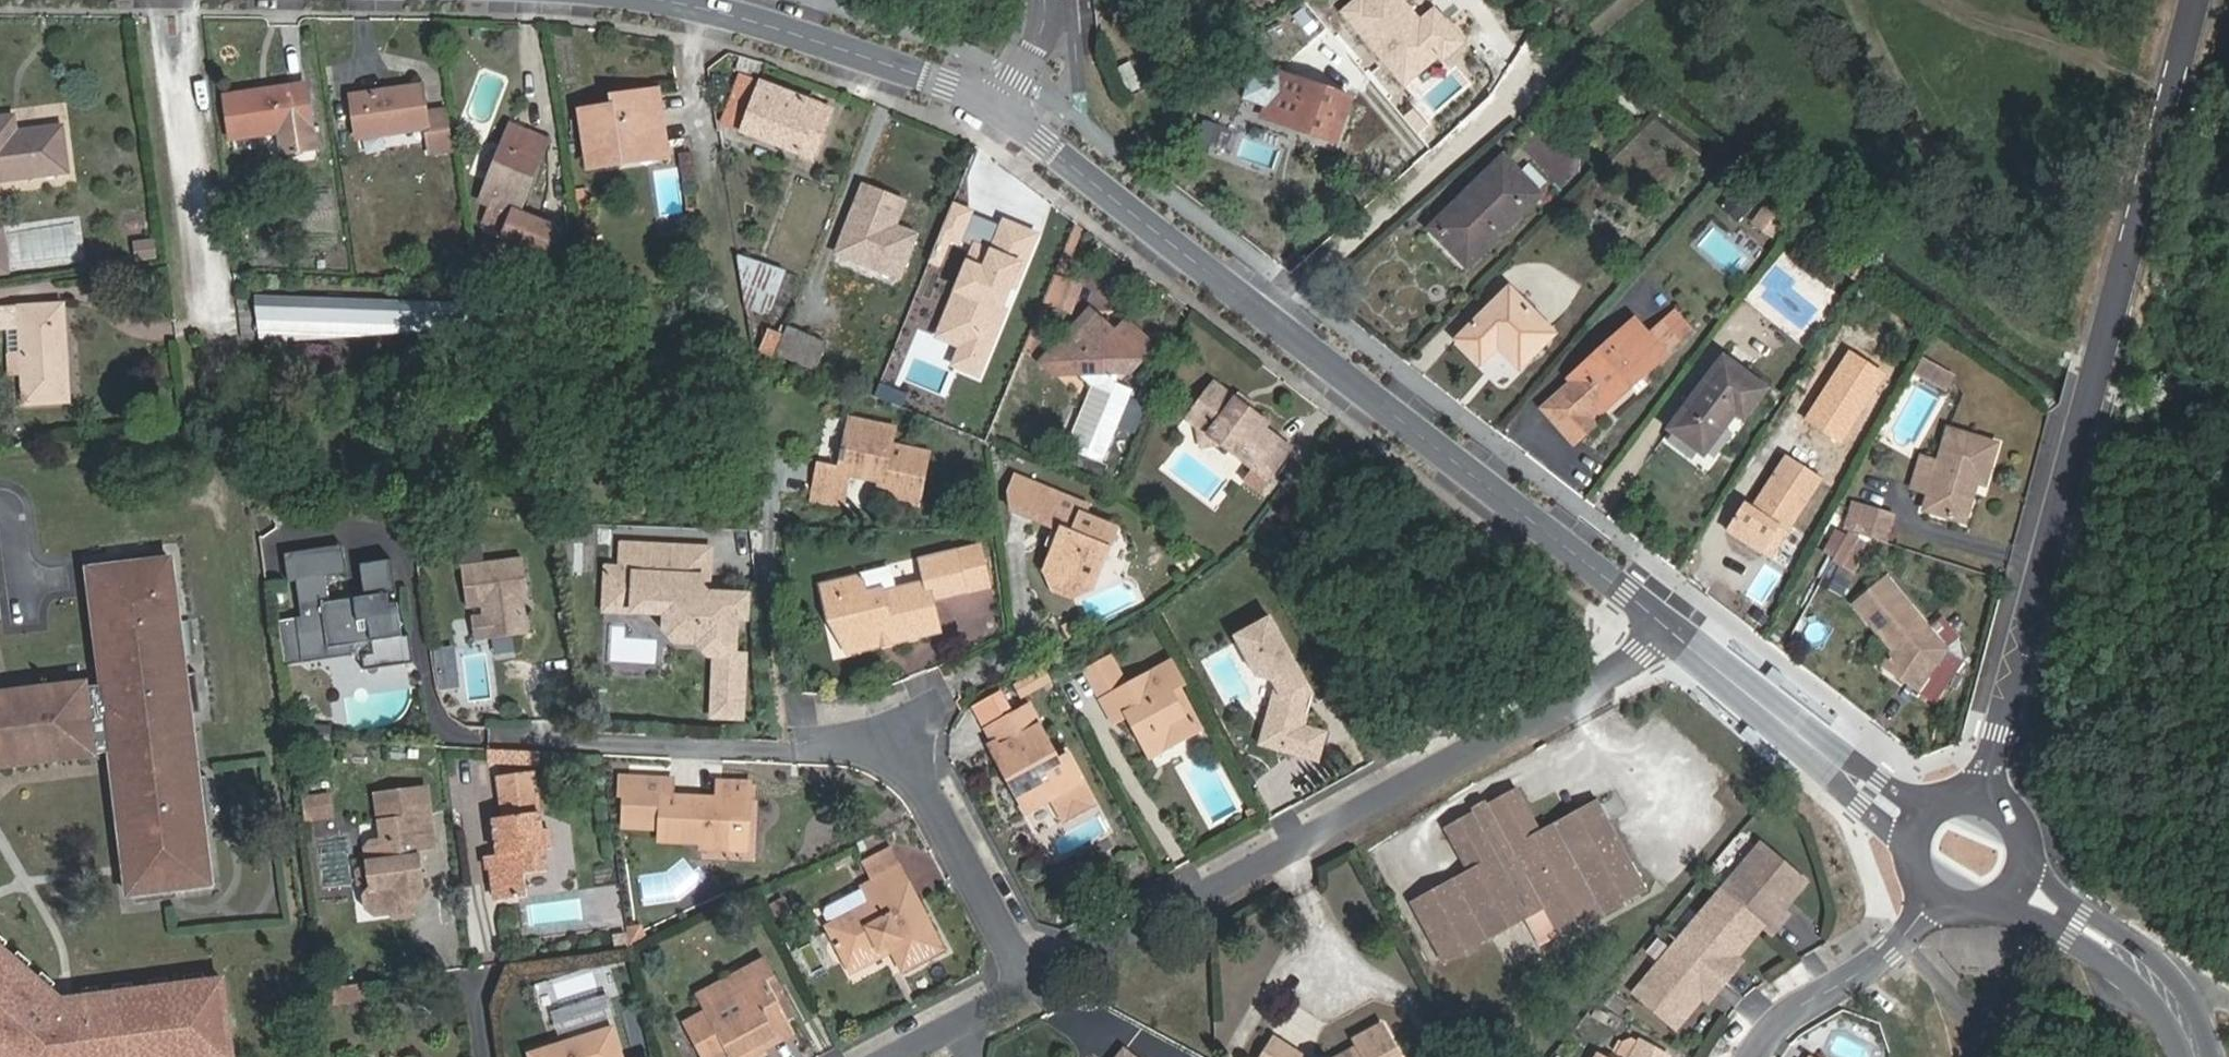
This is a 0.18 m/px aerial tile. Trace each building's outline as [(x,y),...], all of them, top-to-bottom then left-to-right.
[(1461,37),(1434,7),(1420,20),(1402,0),(1364,0),(1354,0),(1340,12),(1344,17),(1405,86),(1443,53),(1448,59),(1466,43),(1461,37)] [(1264,108),(1275,75),(1264,71),(1252,104),(1264,108)] [(1294,120),(1291,129),(1335,145),(1352,97),(1277,71),(1275,75),(1264,108),(1263,110),(1294,120)] [(741,133),(760,85),(739,77),(721,125),(741,133)] [(828,111),(760,85),(741,133),(797,153),(808,123),(821,128),(828,111)] [(305,86),(226,98),(231,139),(279,132),(282,152),(314,147),(305,86)] [(421,87),(350,97),(355,138),(426,127),(421,87)] [(620,150),(665,144),(658,92),(611,99),(613,108),(584,112),(593,169),(622,164),(620,150)] [(1260,118),(1291,129),(1294,120),(1263,110),(1260,118)] [(60,131),(14,136),(12,118),(0,119),(0,181),(66,174),(60,131)] [(810,158),(821,128),(808,123),(797,153),(810,158)] [(488,180),(480,200),(493,206),(486,223),(508,232),(527,240),(524,249),(547,259),(557,233),(516,216),(546,143),(511,128),(503,146),(510,149),(496,184),(488,180)] [(667,157),(665,144),(620,150),(622,164),(667,157)] [(503,146),(488,180),(496,184),(510,149),(503,146)] [(1468,203),(1436,234),(1466,265),(1539,194),(1503,156),(1461,196),(1468,203)] [(1429,227),(1436,234),(1468,203),(1461,196),(1429,227)] [(1774,237),(1786,219),(1763,203),(1750,222),(1774,237)] [(915,237),(853,212),(837,254),(898,279),(915,237)] [(527,240),(508,232),(504,240),(524,249),(527,240)] [(152,242),(133,244),(135,260),(154,257),(152,242)] [(778,317),(793,280),(737,258),(742,306),(778,317)] [(1083,278),(1057,267),(1045,296),(1071,307),(1083,278)] [(1518,366),(1552,333),(1508,288),(1458,338),(1479,360),(1497,344),(1518,366)] [(437,329),(438,306),(264,300),(262,341),(437,329)] [(471,307),(438,306),(437,329),(470,326),(471,307)] [(17,309),(18,326),(20,356),(21,373),(23,404),(65,402),(62,307),(17,309)] [(1635,319),(1569,377),(1572,381),(1543,407),(1574,442),(1594,424),(1588,416),(1596,409),(1626,382),(1622,378),(1631,370),(1638,379),(1666,354),(1665,354),(1693,328),(1675,308),(1647,333),(1635,319)] [(18,326),(17,309),(0,310),(0,327),(18,326)] [(1088,310),(1052,346),(1078,373),(1090,385),(1064,447),(1100,462),(1130,389),(1115,383),(1115,373),(1127,373),(1153,347),(1127,322),(1114,335),(1088,310)] [(946,323),(934,348),(981,370),(993,344),(998,347),(1009,325),(986,315),(976,337),(946,323)] [(827,343),(785,326),(773,356),(815,373),(827,343)] [(1078,373),(1052,346),(1040,359),(1054,374),(1078,373)] [(1504,390),(1519,372),(1496,352),(1480,369),(1504,390)] [(1884,374),(1850,352),(1807,420),(1841,441),(1884,374)] [(1949,369),(1924,355),(1916,368),(1941,382),(1949,369)] [(21,373),(20,356),(8,356),(8,374),(21,373)] [(1722,357),(1669,427),(1703,453),(1736,411),(1743,417),(1764,389),(1722,357)] [(1626,382),(1596,409),(1599,413),(1629,387),(1636,395),(1646,387),(1638,379),(1631,370),(1622,378),(1626,382)] [(1268,431),(1250,417),(1235,406),(1215,390),(1187,426),(1199,436),(1218,451),(1264,487),(1287,458),(1263,438),(1268,431)] [(1235,406),(1250,417),(1254,413),(1239,401),(1235,406)] [(849,421),(836,472),(847,475),(880,483),(877,496),(913,504),(925,456),(888,447),(891,432),(849,421)] [(1965,514),(1977,474),(1985,477),(1997,437),(1946,422),(1936,454),(1919,448),(1909,481),(1927,486),(1922,501),(1965,514)] [(1771,557),(1822,478),(1787,455),(1752,507),(1744,501),(1727,528),(1771,557)] [(847,475),(836,472),(818,468),(810,500),(839,506),(847,475)] [(1047,568),(1092,587),(1116,531),(1082,517),(1087,505),(1017,475),(1010,490),(1013,510),(1031,518),(1033,514),(1049,520),(1047,524),(1063,531),(1047,568)] [(1856,526),(1856,528),(1883,537),(1893,507),(1865,499),(1864,502),(1853,499),(1846,523),(1856,526)] [(1847,525),(1832,553),(1851,564),(1867,536),(1847,525)] [(622,546),(620,575),(635,575),(634,604),(657,605),(666,615),(666,630),(677,643),(699,643),(711,656),(717,656),(714,717),(744,718),(746,656),(736,655),(737,636),(730,636),(731,619),(748,619),(748,596),(708,595),(710,550),(622,546)] [(327,580),(348,577),(344,549),(286,557),(290,585),(298,584),(327,580)] [(844,650),(876,642),(875,636),(887,633),(890,644),(938,633),(931,602),(964,594),(954,551),(918,559),(924,585),(866,598),(863,584),(853,579),(818,587),(824,612),(838,623),(844,650)] [(91,755),(108,752),(127,895),(209,884),(202,826),(211,825),(204,775),(195,776),(187,714),(199,712),(193,672),(182,674),(167,559),(84,570),(100,687),(84,689),(84,686),(0,695),(0,767),(91,755)] [(523,562),(461,570),(467,610),(483,608),(484,619),(487,642),(527,636),(522,602),(528,602),(523,562)] [(398,598),(393,564),(362,569),(367,601),(330,606),(327,580),(298,584),(303,620),(306,637),(327,635),(329,652),(347,649),(373,645),(375,657),(364,659),(366,674),(408,668),(399,607),(391,608),(390,599),(398,598)] [(1071,596),(1092,587),(1047,568),(1055,590),(1071,596)] [(634,604),(635,575),(620,575),(606,574),(605,612),(666,615),(657,605),(634,604)] [(1904,667),(1923,681),(1947,647),(1885,575),(1853,600),(1893,649),(1882,665),(1897,676),(1904,667)] [(487,642),(484,619),(471,621),(475,643),(487,642)] [(306,637),(303,620),(298,621),(304,666),(348,659),(347,649),(329,652),(327,635),(306,637)] [(1063,629),(1070,644),(1086,636),(1083,631),(1068,627),(1063,629)] [(1304,696),(1310,698),(1311,695),(1265,629),(1230,651),(1255,689),(1266,687),(1272,691),(1264,723),(1290,730),(1284,750),(1319,760),(1327,731),(1303,725),(1307,709),(1302,708),(1304,696)] [(875,636),(876,642),(877,647),(890,644),(887,633),(875,636)] [(439,688),(462,683),(453,643),(430,649),(439,688)] [(1104,702),(1127,690),(1111,660),(1088,672),(1104,702)] [(1172,666),(1127,690),(1104,702),(1115,722),(1128,715),(1140,736),(1154,729),(1165,749),(1200,730),(1189,709),(1181,714),(1169,692),(1177,687),(1182,684),(1172,666)] [(1917,690),(1923,681),(1904,667),(1897,676),(1917,690)] [(1189,709),(1177,687),(1169,692),(1181,714),(1189,709)] [(1307,709),(1310,698),(1304,696),(1302,708),(1307,709)] [(1093,805),(1081,782),(1068,758),(1057,764),(1027,708),(987,729),(995,744),(991,746),(1025,811),(1051,798),(1062,820),(1093,805)] [(1258,743),(1284,750),(1290,730),(1264,723),(1258,743)] [(1152,757),(1165,749),(1154,729),(1140,736),(1152,757)] [(538,770),(539,751),(491,747),(489,767),(538,770)] [(735,803),(746,803),(747,785),(718,783),(717,802),(669,799),(670,783),(621,780),(620,797),(625,798),(624,823),(660,826),(659,832),(659,838),(733,843),(735,803)] [(1543,906),(1559,937),(1646,891),(1600,802),(1540,833),(1518,791),(1444,830),(1468,875),(1411,906),(1440,961),(1524,917),(1543,906)] [(493,820),(497,857),(499,870),(489,871),(492,903),(525,900),(522,875),(546,872),(544,850),(551,849),(549,832),(541,833),(536,792),(499,797),(502,819),(493,820)] [(323,800),(302,803),(304,819),(325,816),(323,800)] [(743,844),(746,803),(735,803),(733,843),(743,844)] [(392,811),(394,821),(405,819),(404,810),(392,811)] [(364,873),(366,888),(367,894),(360,896),(361,907),(373,915),(393,913),(396,918),(407,917),(414,907),(413,898),(423,885),(419,851),(432,849),(428,816),(405,819),(394,821),(375,823),(378,843),(368,844),(362,855),(364,873)] [(660,826),(624,823),(623,830),(659,832),(660,826)] [(1760,842),(1634,992),(1677,1029),(1703,997),(1708,991),(1713,995),(1737,967),(1732,963),(1737,956),(1763,926),(1772,933),(1783,919),(1778,915),(1807,881),(1760,842)] [(499,870),(497,857),(484,859),(486,872),(489,871),(499,870)] [(872,905),(907,886),(900,872),(864,890),(872,905)] [(355,890),(366,888),(364,873),(353,875),(355,890)] [(942,949),(907,886),(872,905),(827,929),(850,973),(892,951),(903,971),(942,949)] [(1539,947),(1559,937),(1543,906),(1524,917),(1539,947)] [(221,975),(60,997),(0,947),(0,1056),(232,1056),(221,975)] [(695,995),(704,1013),(772,977),(763,960),(695,995)] [(765,1049),(793,1035),(777,1007),(785,1003),(772,977),(704,1013),(686,1023),(704,1056),(725,1056),(730,1055),(760,1039),(765,1049)] [(344,1002),(364,1000),(362,983),(342,986),(344,1002)] [(1381,1026),(1355,1040),(1359,1048),(1343,1056),(1398,1056),(1381,1026)] [(611,1031),(531,1056),(620,1056),(611,1031)] [(765,1049),(760,1039),(730,1055),(731,1056),(750,1056),(765,1049)] [(1274,1041),(1264,1056),(1298,1056),(1274,1041)] [(1641,1042),(1633,1056),(1669,1056),(1641,1042)] [(1118,1056),(1135,1056),(1124,1049),(1118,1056)]
